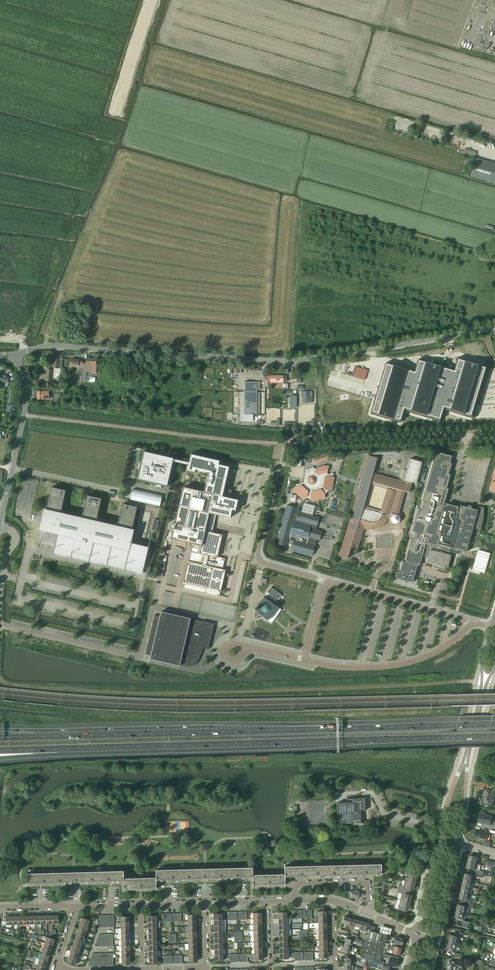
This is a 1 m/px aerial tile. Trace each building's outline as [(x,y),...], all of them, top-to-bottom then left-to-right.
[(464,153),(474,157),(476,152),(465,148),(464,153)] [(472,176),(494,183),(494,163),(477,158),(472,176)] [(480,254),(478,258),(490,262),(490,261),(494,262),(494,258),(491,257),(480,254)] [(485,344),(475,346),(476,353),(486,351),(485,344)] [(60,355),(54,354),(53,358),(50,357),(49,364),(52,364),(52,368),(53,368),(52,370),(47,370),(46,377),(45,377),(45,381),(60,382),(61,369),(63,355),(60,355)] [(360,411),(393,422),(400,413),(436,423),(473,415),(494,380),(494,378),(424,374),(426,365),(380,366),(360,411)] [(353,376),(365,379),(368,370),(356,367),(353,376)] [(237,416),(237,422),(240,422),(240,421),(242,421),(242,425),(257,425),(257,421),(254,421),(254,417),(254,415),(257,415),(260,415),(260,392),(257,392),(257,390),(260,390),(261,381),(257,381),(257,382),(244,382),(245,382),(245,392),(240,392),(238,392),(237,415),(240,415),(240,416),(237,416)] [(51,389),(44,389),(44,391),(37,392),(37,399),(49,399),(48,395),(52,395),(51,389)] [(302,391),(300,392),(300,398),(302,398),(302,403),(310,403),(310,398),(312,398),(312,391),(310,391),(302,391)] [(139,469),(137,480),(152,483),(151,486),(161,488),(161,485),(167,487),(171,469),(172,469),(174,462),(188,465),(188,466),(187,465),(185,471),(194,473),(195,470),(198,471),(197,471),(205,473),(205,472),(208,473),(204,492),(183,487),(174,524),(172,523),(171,529),(170,528),(169,529),(170,529),(173,530),(171,539),(192,544),(183,583),(184,584),(183,588),(219,597),(225,570),(222,570),(225,559),(218,557),(217,557),(222,535),(208,532),(210,525),(213,526),(216,515),(230,518),(232,510),(235,511),(238,500),(226,497),(222,496),(229,467),(218,465),(219,461),(190,454),(188,463),(176,460),(174,459),(175,459),(143,452),(140,463),(139,462),(137,469),(139,469)] [(446,488),(450,475),(448,474),(451,464),(449,463),(451,456),(437,452),(435,459),(433,459),(421,501),(423,501),(420,511),(417,510),(411,532),(415,533),(413,540),(410,539),(404,562),(417,565),(419,566),(425,543),(427,543),(423,556),(428,558),(427,562),(433,563),(432,567),(444,570),(445,567),(447,567),(451,555),(448,555),(450,547),(453,547),(451,552),(456,554),(458,553),(459,553),(462,551),(465,549),(467,547),(469,546),(470,545),(471,544),(472,542),(469,542),(474,524),(475,525),(474,528),(480,530),(480,528),(481,526),(482,524),(482,523),(482,521),(483,519),(483,517),(483,515),(483,513),(483,511),(483,509),(483,507),(474,507),(474,509),(471,508),(471,506),(468,505),(467,507),(460,505),(458,512),(456,512),(457,510),(454,509),(454,508),(449,506),(449,508),(443,506),(448,489),(446,488)] [(383,525),(387,521),(388,519),(390,519),(390,520),(390,521),(391,522),(391,523),(392,523),(393,524),(394,524),(395,524),(396,524),(397,524),(398,523),(399,522),(399,521),(400,520),(400,519),(399,518),(399,517),(399,516),(398,516),(405,491),(409,493),(412,482),(416,483),(422,462),(410,459),(406,470),(404,470),(401,481),(375,473),(377,467),(377,465),(377,463),(377,462),(377,461),(377,460),(377,459),(377,458),(368,455),(354,506),(342,543),(338,556),(347,559),(348,557),(349,556),(350,555),(350,554),(351,553),(351,552),(352,551),(353,546),(358,548),(360,539),(364,528),(365,529),(370,530),(375,529),(379,528),(383,525)] [(303,482),(295,485),(296,486),(292,491),(303,501),(306,498),(310,499),(312,502),(326,498),(325,494),(328,491),(331,492),(335,477),(332,476),(333,473),(328,474),(327,473),(328,468),(325,465),(316,468),(315,469),(314,468),(313,467),(305,470),(306,471),(303,482)] [(137,507),(122,504),(117,527),(96,522),(101,499),(87,496),(82,518),(60,514),(66,491),(51,487),(44,517),(42,517),(40,529),(39,529),(39,530),(40,530),(47,531),(47,532),(47,533),(48,533),(49,533),(50,533),(50,532),(57,534),(53,553),(136,572),(140,555),(141,555),(145,546),(142,545),(141,546),(130,543),(132,538),(130,537),(137,507)] [(135,489),(133,497),(162,505),(165,496),(135,489)] [(278,537),(276,544),(286,547),(287,543),(289,543),(291,536),(308,540),(309,538),(317,540),(319,540),(322,531),(316,529),(317,526),(319,517),(312,516),(313,513),(309,512),(308,514),(301,512),(301,514),(297,513),(299,508),(304,502),(307,498),(306,498),(303,501),(303,500),(302,501),(297,507),(297,508),(287,505),(285,513),(279,532),(278,537)] [(312,556),(315,545),(317,540),(309,538),(308,540),(291,536),(289,543),(292,544),(291,550),(312,556)] [(326,546),(323,556),(328,557),(331,547),(326,546)] [(478,550),(472,570),(484,573),(490,553),(478,550)] [(162,555),(158,576),(162,577),(167,555),(162,555)] [(412,583),(417,565),(404,562),(402,561),(399,573),(396,572),(395,578),(412,583)] [(46,577),(45,581),(53,584),(53,585),(56,586),(58,580),(46,577)] [(281,595),(271,587),(267,592),(277,600),(281,595)] [(277,607),(264,597),(255,608),(254,608),(254,609),(253,609),(253,610),(254,611),(255,611),(255,612),(254,613),(254,615),(255,616),(255,617),(255,618),(255,619),(263,617),(268,620),(277,607)] [(208,649),(214,624),(161,611),(160,616),(154,615),(145,654),(150,655),(150,659),(179,666),(180,665),(187,667),(188,667),(189,667),(190,667),(191,667),(192,667),(193,666),(194,666),(194,665),(195,665),(196,664),(197,663),(197,662),(198,661),(199,660),(203,649),(202,649),(203,648),(208,649)] [(493,790),(486,789),(483,802),(489,804),(493,790)] [(365,810),(364,798),(346,799),(347,799),(347,802),(336,803),(337,814),(338,813),(339,822),(366,823),(361,823),(360,810),(362,810),(365,810)] [(493,814),(492,815),(491,815),(490,816),(480,813),(478,822),(490,825),(491,821),(494,822),(494,815),(493,814)] [(488,833),(476,829),(474,836),(485,839),(486,840),(488,833)] [(477,857),(469,855),(468,861),(476,863),(477,857)] [(474,870),(476,863),(468,861),(466,868),(474,870)] [(381,864),(380,864),(339,865),(339,868),(339,870),(342,870),(342,875),(381,874),(381,864)] [(325,868),(325,865),(285,867),(285,874),(253,875),(252,867),(211,869),(211,871),(210,871),(210,872),(211,872),(211,874),(213,874),(213,878),(253,877),(253,886),(253,885),(285,884),(285,885),(285,877),(323,875),(322,871),(325,871),(325,869),(325,868)] [(322,871),(323,875),(331,875),(342,875),(342,870),(339,870),(339,868),(339,865),(331,865),(325,865),(325,868),(325,869),(325,871),(322,871)] [(124,879),(124,874),(124,871),(82,872),(82,875),(81,875),(82,875),(82,877),(84,877),(84,882),(124,881),(124,890),(125,890),(125,888),(156,887),(156,889),(157,889),(157,880),(195,879),(195,874),(197,874),(197,872),(198,872),(197,872),(197,869),(156,870),(156,878),(124,879)] [(195,874),(195,879),(205,879),(213,878),(213,874),(211,874),(211,872),(210,872),(210,871),(211,871),(211,869),(205,869),(197,869),(197,872),(198,872),(197,872),(197,874),(195,874)] [(415,872),(407,871),(406,874),(409,875),(407,881),(415,883),(417,876),(414,876),(415,872)] [(69,875),(68,872),(27,874),(27,883),(66,882),(66,878),(69,878),(69,876),(69,875)] [(66,878),(66,882),(75,882),(84,882),(84,877),(82,877),(82,875),(81,875),(82,875),(82,872),(74,872),(68,872),(69,875),(69,876),(69,878),(66,878)] [(473,875),(465,873),(464,880),(472,882),(473,875)] [(414,889),(415,883),(407,881),(405,880),(404,886),(399,885),(398,889),(410,891),(411,889),(414,889)] [(470,888),(472,882),(464,880),(462,886),(470,888)] [(409,895),(410,891),(398,889),(397,892),(402,893),(400,900),(410,902),(412,895),(409,895)] [(360,896),(359,891),(349,891),(349,896),(352,899),(354,899),(357,899),(360,896)] [(468,899),(469,894),(461,892),(459,898),(462,899),(462,902),(474,905),(475,902),(471,901),(472,900),(468,899)] [(409,909),(410,902),(400,900),(398,910),(405,912),(406,908),(409,909)] [(474,908),(474,905),(462,902),(461,905),(458,904),(456,910),(464,912),(465,908),(469,909),(470,907),(474,908)] [(463,919),(464,912),(456,910),(455,917),(463,919)] [(82,918),(80,923),(88,926),(90,920),(82,918)] [(354,926),(356,920),(350,918),(348,924),(354,926)] [(368,924),(368,923),(362,921),(360,928),(359,930),(365,931),(366,929),(368,924)] [(380,963),(388,935),(374,932),(376,926),(370,925),(361,958),(380,963)] [(392,927),(381,925),(379,932),(390,934),(392,927)] [(85,936),(86,931),(79,928),(77,934),(85,936)] [(454,935),(451,934),(449,941),(457,943),(459,935),(458,933),(455,933),(454,935)] [(83,942),(85,936),(77,934),(75,940),(83,942)] [(55,940),(47,937),(45,942),(53,945),(55,940)] [(403,939),(395,937),(394,943),(402,945),(403,939)] [(351,946),(353,940),(346,938),(344,944),(351,946)] [(455,951),(457,943),(449,941),(448,947),(451,948),(450,951),(454,952),(455,951)] [(51,951),(53,945),(45,942),(43,948),(51,951)] [(79,954),(81,948),(73,945),(71,951),(79,954)] [(401,948),(394,946),(394,947),(390,945),(389,949),(393,950),(392,953),(399,955),(401,948)] [(49,956),(51,951),(43,948),(41,954),(49,956)] [(77,959),(79,954),(71,951),(69,957),(77,959)] [(47,962),(49,956),(41,954),(39,959),(47,962)] [(75,965),(77,959),(69,957),(67,962),(75,965)] [(353,965),(355,960),(354,959),(346,957),(345,963),(351,965),(353,965)] [(398,960),(389,958),(387,964),(396,967),(398,960)] [(45,967),(47,962),(39,959),(38,965),(45,967)] [(460,967),(462,968),(463,964),(457,962),(457,961),(451,960),(449,968),(447,968),(447,969),(458,969),(460,967)]
